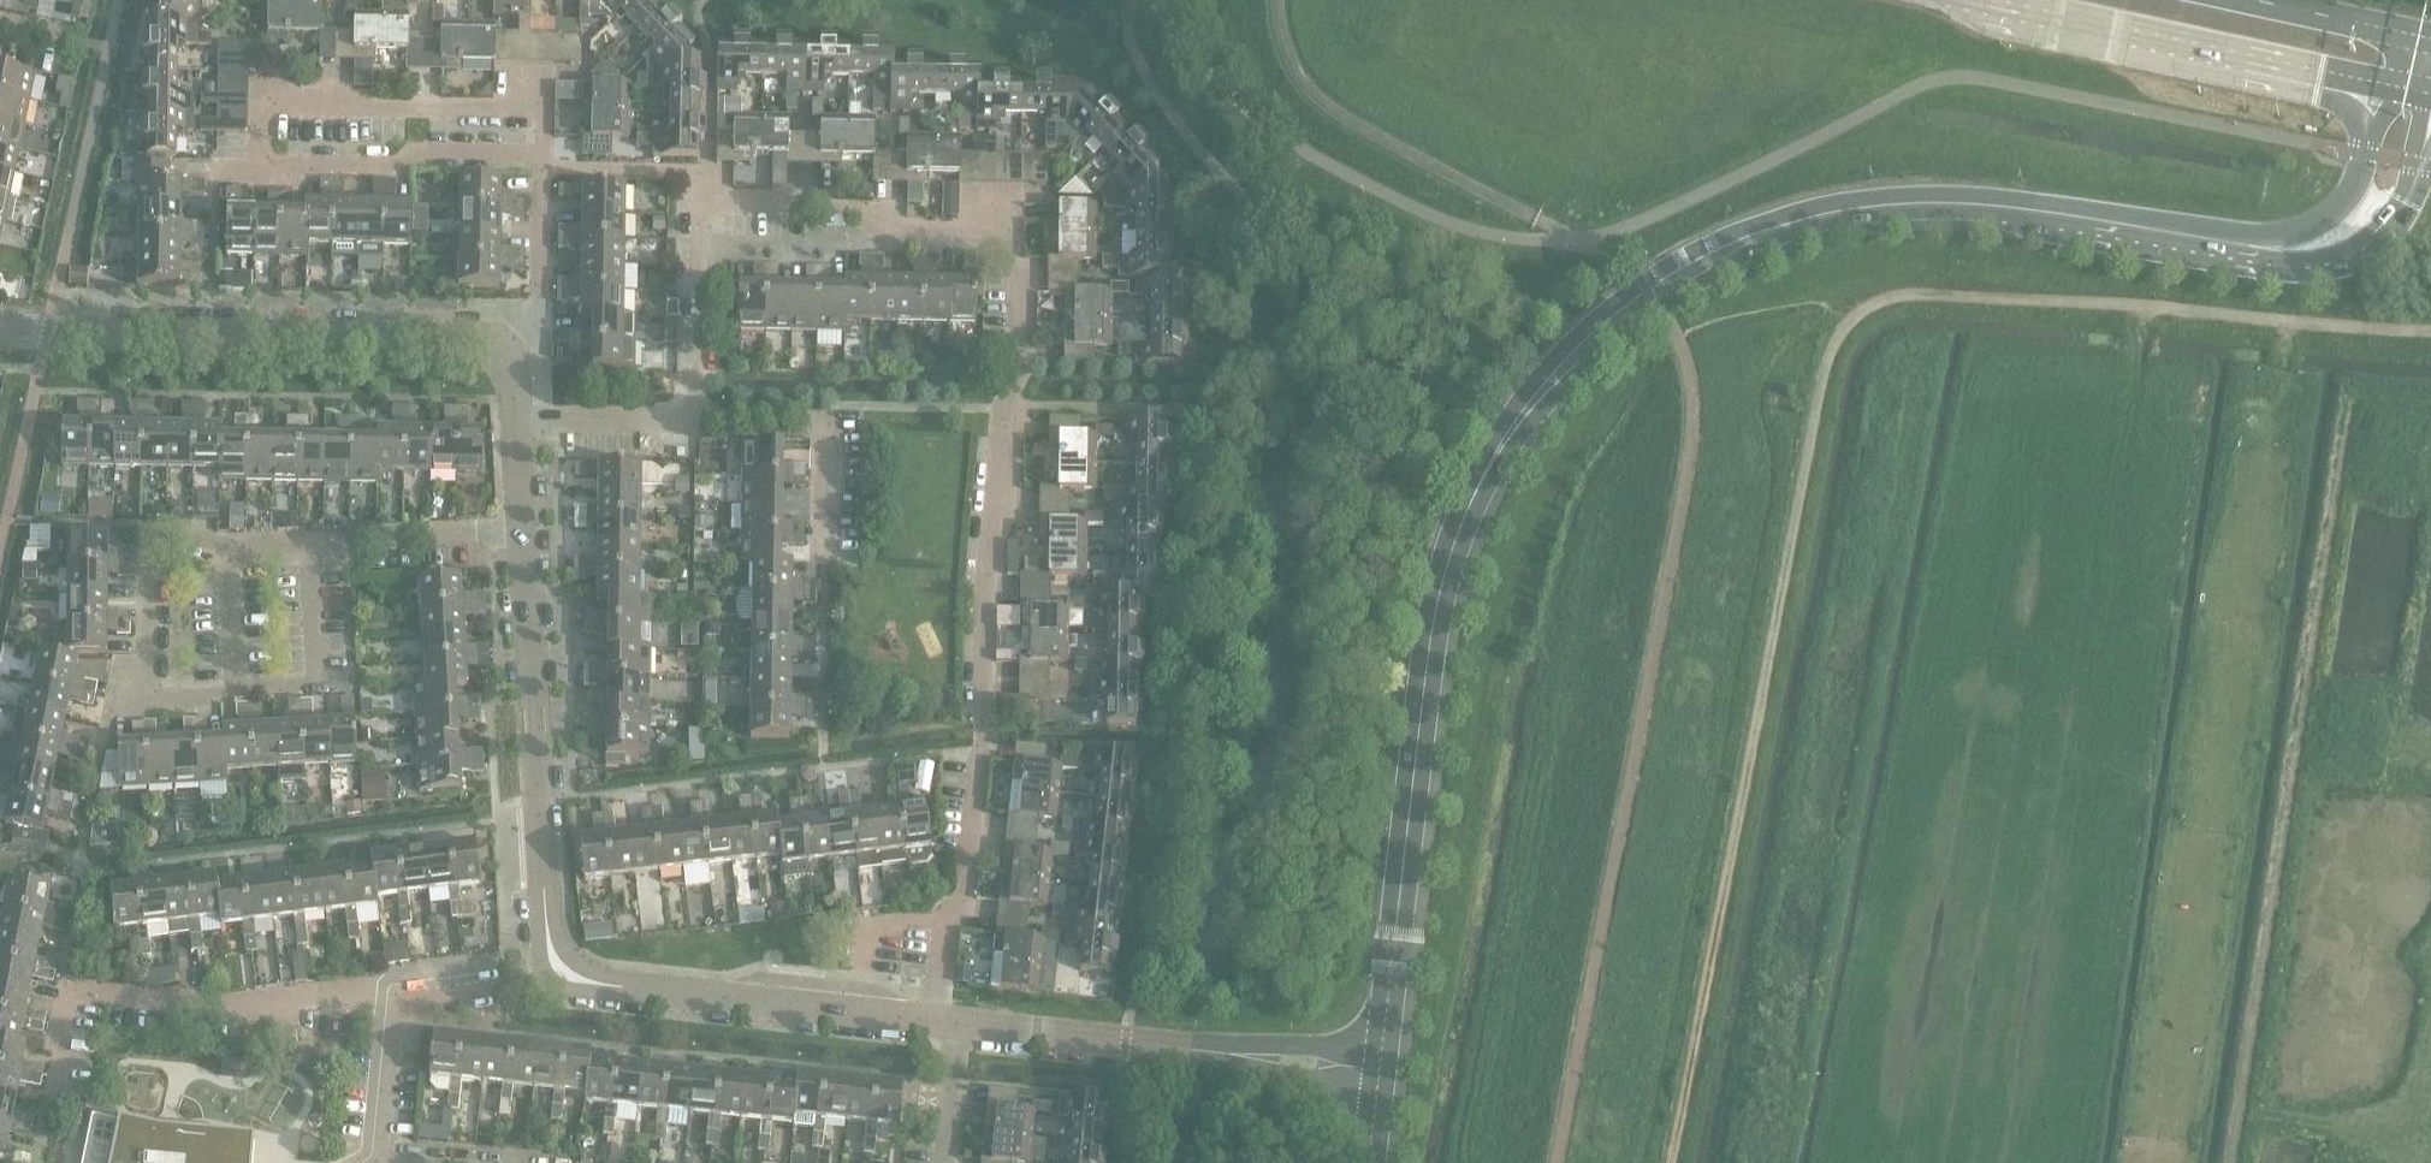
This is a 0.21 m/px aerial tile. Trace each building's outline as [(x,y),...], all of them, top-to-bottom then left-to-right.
[(31,10),(33,0),(25,0),(23,8),(31,10)] [(31,10),(39,11),(41,0),(33,0),(31,10)] [(161,15),(196,30),(208,18),(200,10),(202,8),(202,3),(200,1),(201,0),(161,0),(156,4),(163,11),(161,15)] [(269,43),(288,43),(288,33),(322,34),(322,31),(323,0),(269,0),(269,43)] [(356,16),(356,15),(358,15),(358,0),(347,0),(347,16),(356,16)] [(494,18),(504,18),(505,2),(512,2),(513,2),(513,0),(494,0),(494,18)] [(513,2),(512,2),(512,11),(531,11),(531,0),(513,0),(513,2)] [(578,1),(581,1),(580,28),(591,28),(591,12),(597,12),(602,0),(577,0),(578,1)] [(597,12),(609,24),(616,16),(618,19),(623,19),(626,16),(638,30),(659,10),(649,0),(602,0),(597,12)] [(72,18),(80,20),(84,2),(76,1),(72,18)] [(433,26),(442,26),(442,25),(444,24),(444,8),(433,8),(433,26)] [(659,10),(638,30),(651,43),(649,45),(649,50),(651,52),(643,59),(655,71),(689,58),(688,54),(695,47),(678,30),(682,26),(672,16),(668,20),(659,10)] [(196,30),(161,15),(160,19),(150,19),(150,42),(144,42),(144,56),(149,57),(149,70),(178,71),(178,53),(181,53),(185,49),(185,46),(211,47),(212,36),(196,36),(196,30)] [(409,15),(358,15),(356,15),(356,16),(355,61),(374,62),(374,52),(408,52),(409,15)] [(520,18),(519,34),(519,36),(530,36),(531,18),(520,18)] [(496,25),(444,24),(442,25),(442,26),(442,71),(460,72),(461,62),(495,62),(496,25)] [(582,36),(571,35),(571,65),(582,65),(582,36)] [(719,48),(719,61),(718,94),(738,94),(738,83),(741,83),(744,80),(745,76),(763,77),(763,49),(749,48),(749,43),(735,42),(735,48),(719,48)] [(777,49),(763,49),(763,77),(781,77),(781,80),(785,84),(788,84),(787,111),(798,111),(798,95),(806,95),(806,49),(791,49),(791,43),(777,43),(777,49)] [(821,49),(806,49),(806,95),(824,95),(824,84),(827,84),(831,81),(831,78),(849,78),(850,50),(836,50),(836,44),(822,44),(821,49)] [(863,50),(850,50),(849,78),(868,78),(868,81),(871,85),(874,85),(874,112),(884,112),(884,96),(891,96),(892,96),(893,68),(894,68),(894,51),(878,50),(878,45),(863,44),(863,50)] [(249,45),(220,45),(219,55),(249,56),(249,45)] [(689,58),(655,71),(655,77),(639,77),(638,88),(665,88),(665,91),(669,95),(672,95),(671,113),(700,114),(700,100),(706,100),(706,85),(700,85),(700,62),(691,62),(689,58)] [(908,68),(894,68),(893,68),(892,96),(891,96),(891,113),(910,113),(911,103),(914,103),(917,100),(917,96),(936,97),(936,68),(922,68),(922,63),(908,62),(908,68)] [(604,63),(591,76),(591,77),(620,77),(614,65),(604,63)] [(950,69),(936,68),(936,97),(954,97),(954,100),(957,104),(960,104),(960,130),(971,131),(971,115),(978,115),(979,115),(979,86),(980,86),(980,69),(964,69),(964,63),(950,63),(950,69)] [(30,102),(35,77),(0,70),(0,96),(30,102)] [(178,71),(149,70),(149,84),(143,84),(143,98),(149,98),(148,114),(194,114),(194,96),(184,96),(184,93),(180,89),(177,89),(178,71)] [(994,87),(980,86),(979,86),(979,115),(978,115),(978,132),(997,132),(997,122),(1000,122),(1003,118),(1004,115),(1022,115),(1022,87),(1009,87),(1009,81),(995,81),(994,87)] [(1036,87),(1022,87),(1022,115),(1040,116),(1040,119),(1044,122),(1047,122),(1046,149),(1057,149),(1057,133),(1063,133),(1078,99),(1074,98),(1074,88),(1050,88),(1050,82),(1036,82),(1036,87)] [(556,85),(556,97),(569,97),(569,85),(556,85)] [(631,86),(584,85),(583,104),(594,104),(593,139),(630,139),(631,86)] [(1082,101),(1078,99),(1063,133),(1075,145),(1082,138),(1084,140),(1089,140),(1091,138),(1104,151),(1124,131),(1115,121),(1119,117),(1109,107),(1105,111),(1089,94),(1082,101)] [(0,96),(0,121),(25,126),(30,102),(0,96)] [(202,96),(202,107),(220,107),(220,97),(202,96)] [(726,119),(735,119),(735,117),(737,117),(737,101),(727,101),(726,119)] [(813,120),(822,120),(822,119),(824,119),(824,102),(813,102),(813,120)] [(700,114),(671,113),(671,131),(668,131),(665,135),(664,138),(638,137),(637,148),(654,148),(653,157),(699,158),(699,142),(705,142),(705,127),(699,127),(700,114)] [(194,114),(148,114),(148,129),(142,129),(142,143),(148,143),(148,158),(176,158),(176,139),(179,139),(183,136),(183,132),(194,133),(194,114)] [(789,118),(737,117),(735,117),(735,119),(735,165),(754,165),(754,155),(788,155),(789,118)] [(875,120),(824,119),(822,119),(822,120),(821,166),(840,166),(840,156),(875,156),(875,120)] [(0,121),(0,147),(20,151),(25,126),(0,121)] [(900,121),(899,139),(908,139),(908,137),(910,137),(910,121),(900,121)] [(201,122),(201,133),(219,133),(220,122),(201,122)] [(1124,131),(1104,151),(1117,164),(1115,166),(1115,171),(1117,173),(1109,181),(1121,193),(1155,179),(1153,175),(1160,169),(1144,152),(1148,148),(1138,137),(1134,141),(1124,131)] [(962,138),(910,137),(908,137),(908,139),(907,184),(927,185),(927,175),(961,175),(962,138)] [(997,139),(986,139),(986,158),(996,158),(997,139)] [(0,147),(0,172),(15,175),(20,151),(0,147)] [(1048,157),(1038,157),(1037,186),(1048,187),(1048,157)] [(205,195),(206,182),(191,182),(191,183),(181,183),(181,182),(169,182),(170,166),(135,165),(135,160),(123,160),(123,184),(140,184),(139,209),(181,209),(181,195),(205,195)] [(0,172),(0,197),(9,199),(15,175),(0,172)] [(1155,179),(1121,193),(1120,199),(1104,199),(1104,209),(1131,210),(1131,213),(1134,216),(1137,216),(1137,235),(1166,235),(1166,221),(1171,221),(1172,207),(1166,207),(1166,183),(1157,183),(1155,179)] [(322,204),(307,204),(305,204),(305,216),(307,216),(306,246),(307,246),(332,246),(333,181),(321,180),(321,194),(322,194),(322,204)] [(346,181),(333,181),(332,246),(358,246),(359,205),(344,205),(344,194),(346,194),(346,181)] [(374,205),(359,205),(358,246),(384,247),(385,181),(373,181),(373,194),(374,194),(374,205)] [(397,181),(385,181),(384,247),(411,247),(412,206),(395,205),(395,195),(397,195),(397,181)] [(460,181),(460,209),(526,209),(526,197),(512,197),(512,199),(502,198),(502,182),(460,181)] [(583,199),(583,214),(625,215),(625,188),(560,187),(559,199),(573,200),(573,199),(583,199)] [(228,191),(227,251),(227,256),(254,257),(255,215),(239,215),(239,204),(240,204),(240,191),(228,191)] [(270,215),(255,215),(254,257),(280,257),(281,192),(269,191),(269,205),(270,205),(270,215)] [(293,192),(281,192),(280,257),(307,258),(307,246),(306,246),(307,216),(305,216),(291,216),(291,205),(293,205),(293,192)] [(0,197),(0,222),(4,223),(9,199),(0,197)] [(1097,207),(1050,207),(1049,226),(1060,226),(1059,260),(1096,261),(1097,207)] [(181,209),(139,209),(139,235),(205,236),(205,223),(192,223),(192,225),(181,225),(181,209)] [(526,209),(460,209),(460,235),(501,235),(501,220),(512,220),(512,221),(525,222),(526,209)] [(625,215),(583,214),(583,230),(572,229),(572,228),(559,228),(559,240),(625,241),(625,215)] [(654,219),(654,231),(666,231),(666,219),(654,219)] [(412,220),(412,233),(429,233),(429,221),(412,220)] [(205,236),(139,235),(139,261),(180,261),(181,246),(191,246),(191,248),(205,248),(205,236)] [(501,235),(460,235),(459,261),(525,262),(525,249),(511,249),(512,251),(501,250),(501,235)] [(1166,235),(1137,235),(1137,253),(1134,253),(1130,256),(1130,259),(1104,259),(1103,270),(1120,270),(1119,278),(1137,279),(1137,278),(1165,278),(1165,263),(1171,263),(1171,249),(1165,249),(1166,235)] [(625,241),(559,240),(559,252),(572,252),(572,251),(583,251),(583,266),(624,267),(625,241)] [(861,281),(845,281),(845,293),(845,322),(871,323),(873,257),(861,257),(860,270),(862,270),(861,281)] [(885,258),(873,257),(871,323),(897,324),(898,282),(883,282),(883,271),(885,271),(885,258)] [(913,282),(898,282),(897,324),(923,324),(925,259),(912,258),(912,272),(914,272),(913,282)] [(937,259),(925,259),(923,324),(949,325),(950,283),(935,283),(935,272),(937,272),(937,259)] [(966,283),(950,283),(949,325),(977,325),(978,260),(965,259),(965,273),(966,273),(966,283)] [(180,261),(139,261),(138,288),(204,289),(204,276),(191,276),(191,277),(180,277),(180,261)] [(525,262),(459,261),(459,288),(500,288),(501,272),(511,272),(511,274),(525,274),(525,262)] [(624,267),(583,266),(582,282),(572,281),(572,280),(558,280),(558,292),(624,293),(624,267)] [(738,332),(766,333),(767,267),(755,267),(755,280),(756,280),(756,291),(739,290),(738,332)] [(779,267),(767,267),(766,333),(792,333),(793,292),(777,291),(777,281),(779,281),(779,267)] [(808,292),(793,292),(792,333),(818,334),(819,268),(807,268),(806,281),(808,281),(808,292)] [(831,268),(819,268),(818,334),(845,334),(845,322),(845,293),(829,292),(829,282),(831,282),(831,268)] [(1137,278),(1137,279),(1136,296),(1147,297),(1147,300),(1151,303),(1154,303),(1153,322),(1182,322),(1182,308),(1187,308),(1188,294),(1182,294),(1182,278),(1165,278),(1137,278)] [(1111,285),(1111,294),(1113,294),(1113,296),(1129,296),(1129,286),(1111,285)] [(624,293),(558,292),(558,304),(571,304),(571,303),(582,303),(582,320),(594,320),(594,319),(623,319),(623,317),(624,293)] [(1111,294),(1079,294),(1066,293),(1066,313),(1076,313),(1075,347),(1112,348),(1113,296),(1113,294),(1111,294)] [(594,319),(594,320),(593,334),(583,334),(583,332),(569,332),(569,344),(635,345),(635,318),(623,317),(623,319),(594,319)] [(1182,322),(1153,322),(1153,340),(1150,340),(1146,343),(1146,346),(1119,346),(1119,357),(1136,357),(1135,365),(1181,366),(1181,350),(1187,350),(1187,336),(1181,336),(1182,322)] [(635,345),(569,344),(569,356),(583,356),(583,355),(593,355),(593,372),(635,372),(635,345)] [(62,468),(89,468),(91,403),(78,402),(78,416),(79,416),(79,426),(63,426),(62,468)] [(103,403),(91,403),(89,468),(115,469),(116,427),(102,427),(102,416),(103,416),(103,403)] [(131,427),(116,427),(115,469),(141,469),(143,404),(130,403),(130,416),(131,416),(131,427)] [(155,404),(143,404),(141,469),(167,470),(168,428),(153,428),(153,417),(154,417),(155,404)] [(183,428),(168,428),(167,470),(193,470),(194,404),(182,404),(182,417),(183,418),(183,428)] [(206,405),(194,404),(193,470),(219,470),(220,470),(220,441),(221,441),(221,429),(205,429),(205,418),(206,418),(206,405)] [(394,432),(377,432),(377,444),(378,444),(377,473),(378,473),(404,474),(405,408),(393,408),(393,421),(394,421),(394,432)] [(417,408),(405,408),(404,474),(430,474),(431,433),(415,432),(416,422),(417,422),(417,408)] [(446,433),(431,433),(430,474),(456,475),(457,409),(445,409),(445,422),(446,422),(446,433)] [(469,409),(457,409),(456,475),(483,475),(484,433),(467,433),(468,423),(469,423),(469,409)] [(237,441),(221,441),(220,441),(220,470),(219,470),(219,482),(246,483),(247,417),(235,417),(235,430),(237,430),(237,441)] [(260,418),(248,417),(247,417),(246,483),(272,483),(273,442),(258,442),(258,431),(259,431),(260,418)] [(288,442),(273,442),(272,483),(299,484),(299,418),(287,418),(287,431),(289,431),(288,442)] [(312,418),(299,418),(299,484),(324,484),(325,443),(310,442),(310,432),(311,432),(312,418)] [(340,443),(325,443),(324,484),(350,485),(351,419),(339,419),(339,432),(341,432),(340,443)] [(364,419),(351,419),(350,485),(378,485),(378,473),(377,473),(378,444),(377,444),(362,443),(362,433),(363,433),(364,419)] [(1167,422),(1121,421),(1121,440),(1132,440),(1132,443),(1135,447),(1138,447),(1138,465),(1166,466),(1166,452),(1172,452),(1172,438),(1167,438),(1167,422)] [(1096,429),(1096,438),(1097,438),(1097,440),(1114,440),(1114,429),(1096,429)] [(1096,438),(1050,437),(1050,456),(1060,456),(1060,491),(1096,491),(1097,440),(1097,438),(1096,438)] [(744,446),(743,476),(806,478),(806,465),(793,465),(793,467),(782,466),(782,447),(744,446)] [(1166,466),(1138,465),(1138,484),(1135,484),(1131,487),(1131,490),(1104,490),(1104,500),(1120,500),(1120,507),(1120,508),(1157,509),(1157,510),(1165,510),(1166,494),(1171,494),(1172,480),(1166,480),(1166,466)] [(600,478),(600,493),(641,494),(642,467),(576,466),(576,478),(589,479),(589,478),(600,478)] [(806,478),(743,476),(743,505),(782,506),(782,488),(792,488),(793,489),(806,490),(806,478)] [(641,494),(600,493),(599,509),(589,508),(589,507),(575,507),(575,519),(641,520),(641,494)] [(782,506),(743,505),(735,505),(734,534),(742,534),(805,535),(805,523),(792,523),(792,524),(781,524),(782,506)] [(1120,508),(1120,507),(1111,507),(1111,527),(1122,527),(1122,530),(1125,533),(1128,534),(1128,552),(1156,552),(1156,538),(1162,539),(1162,524),(1157,524),(1157,510),(1157,509),(1120,508)] [(89,519),(89,508),(79,508),(79,519),(89,519)] [(98,508),(89,508),(89,519),(98,519),(98,508)] [(1086,515),(1086,524),(1087,524),(1087,526),(1104,527),(1104,516),(1086,515)] [(296,517),(286,517),(286,529),(297,529),(296,517)] [(641,520),(575,519),(575,531),(588,531),(588,530),(599,530),(599,545),(640,546),(641,520)] [(696,519),(696,528),(707,528),(707,519),(696,519)] [(230,521),(230,532),(245,533),(245,521),(230,521)] [(1086,524),(1040,523),(1040,543),(1050,543),(1050,577),(1086,578),(1087,526),(1087,524),(1086,524)] [(805,535),(742,534),(742,564),(754,565),(754,564),(781,564),(781,545),(792,546),(792,547),(805,547),(805,535)] [(69,536),(69,567),(132,568),(132,555),(119,555),(119,557),(108,557),(108,537),(69,536)] [(640,546),(599,545),(598,561),(588,561),(588,559),(574,559),(574,571),(640,572),(640,546)] [(1156,552),(1128,552),(1128,570),(1124,570),(1121,574),(1121,577),(1094,576),(1094,587),(1110,587),(1110,594),(1110,595),(1138,595),(1138,596),(1155,596),(1156,580),(1161,580),(1162,566),(1156,566),(1156,552)] [(754,564),(754,565),(753,594),(816,595),(816,582),(803,582),(803,584),(792,584),(793,564),(781,564),(754,564)] [(132,568),(69,567),(69,595),(107,596),(108,578),(118,578),(118,580),(132,580),(132,568)] [(24,569),(24,581),(37,581),(37,569),(24,569)] [(640,572),(574,571),(574,583),(588,583),(588,582),(598,582),(598,599),(610,599),(610,598),(639,599),(639,598),(640,572)] [(695,579),(695,592),(711,592),(711,579),(695,579)] [(420,583),(422,610),(487,606),(486,594),(473,595),(473,596),(462,597),(461,580),(420,583)] [(816,595),(753,594),(753,622),(792,623),(792,605),(803,605),(803,607),(816,607),(816,595)] [(1110,595),(1110,594),(1093,594),(1092,613),(1103,613),(1103,616),(1106,620),(1110,620),(1109,638),(1137,638),(1138,625),(1143,625),(1144,611),(1138,611),(1138,596),(1138,595),(1110,595)] [(107,596),(69,595),(68,624),(131,625),(131,613),(118,613),(118,614),(107,614),(107,596)] [(610,598),(610,599),(610,614),(599,614),(599,613),(586,612),(586,625),(651,626),(651,598),(639,598),(639,599),(610,598)] [(1067,602),(1067,611),(1069,611),(1069,613),(1085,613),(1085,602),(1067,602)] [(487,606),(422,610),(423,636),(465,634),(464,618),(474,618),(474,619),(488,618),(487,606)] [(1067,611),(1022,610),(1021,629),(1032,629),(1031,663),(1068,664),(1069,613),(1069,611),(1067,611)] [(792,623),(753,622),(753,651),(815,652),(815,640),(802,640),(802,642),(791,641),(792,623)] [(131,625),(68,624),(68,655),(107,655),(107,636),(117,636),(117,637),(131,637),(131,625)] [(707,624),(707,638),(714,638),(715,638),(720,632),(720,624),(707,624)] [(651,626),(586,625),(585,637),(599,637),(599,635),(609,636),(609,651),(651,651),(651,626)] [(465,634),(423,636),(425,662),(490,658),(489,646),(476,647),(476,648),(465,649),(465,634)] [(1137,638),(1109,638),(1109,656),(1106,656),(1102,660),(1102,663),(1076,662),(1075,673),(1091,673),(1091,681),(1137,682),(1137,667),(1143,667),(1143,652),(1137,652),(1137,638)] [(651,651),(609,651),(609,666),(598,666),(598,664),(585,664),(585,676),(650,677),(651,651)] [(815,652),(753,651),(752,680),(791,681),(791,663),(802,663),(802,664),(815,664),(815,652)] [(41,654),(35,684),(96,696),(99,684),(85,682),(85,683),(75,681),(79,662),(41,654)] [(425,662),(426,687),(426,688),(456,686),(456,688),(468,687),(467,670),(477,670),(477,671),(491,670),(490,658),(425,662)] [(650,677),(585,676),(585,689),(598,689),(598,687),(609,688),(608,703),(650,703),(650,677)] [(791,681),(752,680),(752,709),(814,710),(814,698),(801,698),(801,699),(790,699),(791,681)] [(1137,682),(1091,681),(1091,700),(1102,700),(1102,703),(1105,706),(1108,706),(1108,725),(1136,726),(1136,711),(1142,711),(1142,697),(1137,697),(1137,682)] [(96,696),(35,684),(29,712),(67,720),(70,702),(81,704),(81,705),(94,708),(96,696)] [(426,688),(426,687),(414,687),(416,715),(481,711),(480,699),(467,699),(467,701),(457,701),(456,688),(456,686),(426,688)] [(1067,688),(1050,688),(1050,699),(1067,699),(1067,688)] [(706,698),(706,707),(715,707),(715,698),(706,698)] [(343,724),(328,725),(330,766),(358,765),(354,699),(341,700),(342,713),(343,713),(343,724)] [(291,727),(276,728),(279,769),(305,768),(301,702),(289,703),(289,716),(291,716),(291,727)] [(313,702),(301,702),(305,768),(330,766),(328,725),(313,726),(312,715),(314,715),(313,702)] [(650,703),(608,703),(608,718),(597,718),(597,716),(584,716),(584,728),(649,729),(650,703)] [(240,730),(224,731),(223,731),(224,743),(226,772),(227,772),(253,771),(249,705),(237,706),(237,719),(239,719),(240,730)] [(261,705),(249,705),(253,771),(279,769),(276,728),(261,729),(260,718),(262,718),(261,705)] [(814,710),(752,709),(751,739),(790,740),(790,720),(801,721),(801,722),(814,722),(814,710)] [(481,711),(416,715),(417,740),(459,738),(458,723),(468,722),(468,724),(482,723),(481,711)] [(67,720),(29,712),(23,740),(85,753),(87,741),(74,738),(74,739),(63,737),(67,720)] [(187,745),(172,746),(174,787),(200,786),(196,720),(184,721),(185,734),(186,734),(187,745)] [(208,720),(196,720),(200,786),(227,784),(227,772),(226,772),(224,743),(208,744),(208,733),(209,733),(208,720)] [(118,749),(121,790),(148,789),(144,723),(132,724),(133,737),(135,737),(135,748),(118,749)] [(156,723),(144,723),(148,789),(174,787),(172,746),(156,747),(156,736),(157,736),(156,723)] [(649,757),(649,729),(584,728),(584,741),(597,741),(597,739),(608,739),(608,756),(628,756),(649,757)] [(699,731),(690,731),(690,743),(705,743),(705,739),(705,731),(699,731)] [(459,738),(417,740),(419,766),(484,763),(483,751),(470,751),(470,753),(459,753),(459,738)] [(85,753),(23,740),(17,768),(55,776),(59,758),(69,760),(69,762),(82,765),(85,753)] [(1133,759),(1088,754),(1086,773),(1096,774),(1096,777),(1099,781),(1102,781),(1100,800),(1128,803),(1130,789),(1135,790),(1137,775),(1131,775),(1133,759)] [(628,765),(628,756),(608,756),(607,765),(628,765)] [(1062,760),(1061,768),(1062,769),(1062,771),(1079,772),(1080,762),(1062,760)] [(484,763),(419,766),(420,794),(462,791),(461,775),(471,774),(471,776),(485,775),(484,763)] [(1061,768),(1015,763),(1013,782),(1010,817),(1056,822),(1062,771),(1062,769),(1061,768)] [(55,776),(17,768),(12,797),(73,809),(75,797),(62,795),(62,796),(52,794),(55,776)] [(915,768),(895,771),(898,789),(908,788),(911,787),(916,781),(915,768)] [(931,849),(926,807),(911,809),(908,788),(898,789),(907,864),(907,866),(928,865),(932,858),(931,849)] [(907,864),(898,789),(887,790),(890,812),(876,813),(883,867),(907,864)] [(883,867),(876,813),(862,815),(860,794),(849,795),(857,858),(859,873),(883,870),(883,867)] [(841,818),(827,819),(832,861),(857,858),(849,795),(839,796),(841,818)] [(43,834),(47,815),(58,817),(58,819),(71,821),(73,809),(12,797),(6,826),(16,829),(12,847),(47,854),(51,836),(43,834)] [(760,797),(749,798),(757,861),(781,858),(782,858),(778,825),(778,817),(763,818),(760,797)] [(742,821),(728,823),(733,864),(757,861),(749,798),(739,799),(742,821)] [(811,800),(800,801),(808,864),(832,861),(827,819),(814,821),(811,800)] [(1128,803),(1100,800),(1098,818),(1095,817),(1091,820),(1091,823),(1064,821),(1063,831),(1079,833),(1078,841),(1123,846),(1125,830),(1131,831),(1132,817),(1127,816),(1128,803)] [(808,864),(800,801),(790,802),(793,824),(778,825),(782,858),(781,858),(784,881),(809,878),(807,864),(808,864)] [(711,803),(701,804),(708,867),(733,864),(728,823),(714,824),(711,803)] [(693,827),(679,829),(684,870),(708,867),(701,804),(690,806),(693,827)] [(663,809),(652,810),(660,873),(684,870),(679,829),(665,830),(663,809)] [(644,833),(630,835),(635,876),(660,873),(652,810),(642,811),(644,833)] [(614,815),(603,816),(611,879),(635,876),(630,835),(617,836),(614,815)] [(580,841),(585,882),(611,879),(603,816),(593,817),(596,839),(580,841)] [(173,824),(158,826),(159,834),(160,839),(175,838),(174,833),(173,824)] [(93,829),(91,850),(120,846),(119,839),(117,826),(93,829)] [(1123,846),(1078,841),(1076,859),(1087,860),(1087,863),(1090,867),(1093,868),(1091,886),(1119,889),(1120,875),(1126,876),(1127,862),(1122,861),(1123,846)] [(476,845),(449,848),(455,889),(449,890),(451,905),(462,904),(460,889),(482,886),(481,883),(476,845)] [(1052,846),(1051,854),(1053,855),(1053,857),(1069,858),(1070,848),(1052,846)] [(449,848),(424,851),(429,893),(449,890),(455,889),(449,848)] [(1051,854),(1036,853),(1006,849),(1004,869),(1000,903),(1047,908),(1053,857),(1053,855),(1051,854)] [(424,851),(398,854),(403,896),(398,896),(400,911),(410,910),(408,895),(429,893),(424,851)] [(398,854),(371,858),(372,866),(373,866),(377,899),(378,899),(398,896),(403,896),(398,854)] [(372,866),(346,870),(351,911),(346,911),(348,927),(359,925),(357,910),(379,907),(378,899),(377,899),(373,866),(372,866)] [(346,870),(320,873),(325,914),(346,911),(351,911),(346,870)] [(320,873),(295,876),(300,917),(294,918),(296,933),(307,932),(305,917),(325,914),(320,873)] [(295,876),(269,879),(274,920),(294,918),(300,917),(295,876)] [(221,918),(217,886),(217,885),(216,877),(189,880),(194,921),(189,922),(191,935),(191,937),(202,936),(200,921),(220,918),(221,918)] [(269,879),(243,882),(248,923),(243,924),(245,939),(255,938),(254,923),(274,920),(269,879)] [(194,921),(189,880),(163,883),(170,938),(191,935),(189,922),(194,921)] [(243,882),(217,885),(217,886),(221,918),(220,918),(221,927),(243,924),(248,923),(243,882)] [(170,938),(163,883),(138,887),(143,928),(148,927),(150,940),(170,938)] [(10,884),(5,910),(67,923),(69,913),(47,908),(51,892),(10,884)] [(1119,889),(1091,886),(1089,904),(1086,904),(1082,907),(1081,910),(1055,907),(1054,918),(1070,919),(1069,927),(1114,932),(1116,917),(1121,917),(1123,903),(1117,902),(1119,889)] [(143,928),(138,887),(111,890),(116,931),(138,928),(139,943),(150,942),(150,940),(148,927),(143,928)] [(462,904),(451,905),(453,920),(464,919),(462,904)] [(67,923),(5,910),(0,933),(0,936),(40,944),(43,929),(64,934),(67,923)] [(410,910),(400,911),(401,926),(412,925),(410,910)] [(359,925),(348,927),(350,941),(360,940),(359,925)] [(1114,932),(1069,927),(1067,945),(1077,946),(1077,949),(1080,953),(1083,953),(1081,973),(1109,976),(1111,961),(1117,962),(1118,948),(1112,947),(1114,932)] [(307,932),(296,933),(298,948),(309,947),(307,932)] [(1043,932),(1042,941),(1043,941),(1043,943),(1060,944),(1061,934),(1043,932)] [(0,936),(0,963),(56,974),(58,964),(37,959),(40,944),(0,936)] [(202,936),(191,937),(193,952),(203,951),(202,936)] [(1042,941),(997,936),(991,989),(1038,994),(1043,943),(1043,941),(1042,941)] [(255,938),(245,939),(247,954),(257,953),(255,938)] [(150,942),(139,943),(141,959),(152,957),(150,942)] [(435,947),(422,949),(423,959),(436,957),(435,947)] [(0,963),(0,989),(30,995),(33,980),(54,984),(56,974),(0,963)] [(0,989),(0,1016),(46,1025),(48,1014),(26,1010),(30,995),(0,989)] [(0,1016),(0,1043),(19,1047),(19,1046),(22,1031),(43,1035),(46,1025),(0,1016)] [(430,1079),(452,1081),(457,1081),(461,1040),(434,1037),(430,1079)] [(487,1043),(461,1040),(457,1081),(452,1081),(450,1096),(461,1097),(462,1082),(483,1084),(487,1043)] [(43,1079),(46,1068),(24,1064),(28,1048),(19,1046),(19,1047),(0,1043),(0,1070),(43,1079)] [(513,1046),(487,1043),(483,1084),(503,1086),(508,1087),(513,1046)] [(539,1048),(513,1046),(508,1087),(503,1086),(501,1101),(512,1103),(514,1087),(534,1090),(539,1048)] [(565,1051),(539,1048),(534,1090),(555,1092),(560,1092),(565,1051)] [(592,1054),(565,1051),(560,1092),(555,1092),(553,1107),(564,1108),(566,1093),(586,1095),(587,1095),(590,1062),(591,1062),(592,1054)] [(221,1076),(221,1077),(250,1079),(251,1067),(251,1065),(222,1062),(222,1064),(221,1076)] [(617,1065),(591,1062),(590,1062),(587,1095),(586,1095),(585,1104),(607,1106),(612,1107),(617,1065)] [(642,1068),(617,1065),(612,1107),(607,1106),(605,1121),(616,1122),(618,1107),(638,1109),(642,1068)] [(668,1071),(642,1068),(638,1109),(659,1111),(664,1112),(668,1071)] [(0,1070),(0,1096),(17,1100),(20,1085),(41,1089),(43,1079),(0,1070)] [(694,1073),(668,1071),(664,1112),(659,1111),(657,1127),(668,1128),(669,1113),(690,1115),(694,1073)] [(720,1076),(694,1073),(690,1115),(710,1117),(716,1117),(720,1076)] [(746,1079),(720,1076),(716,1117),(710,1117),(709,1132),(719,1133),(721,1118),(741,1120),(746,1079)] [(825,1079),(798,1076),(797,1084),(798,1085),(795,1117),(816,1119),(821,1120),(825,1079)] [(772,1082),(746,1079),(741,1120),(762,1122),(767,1123),(772,1082)] [(851,1082),(825,1079),(821,1120),(816,1119),(814,1135),(825,1136),(827,1121),(847,1123),(851,1082)] [(797,1084),(772,1082),(767,1123),(762,1122),(760,1137),(771,1139),(773,1124),(794,1126),(795,1117),(798,1085),(797,1084)] [(877,1084),(851,1082),(847,1123),(867,1125),(873,1126),(877,1084)] [(904,1087),(877,1084),(873,1126),(867,1125),(866,1140),(877,1141),(878,1126),(900,1128),(904,1087)] [(0,1096),(0,1123),(33,1130),(35,1119),(14,1115),(17,1100),(0,1096)] [(461,1097),(450,1096),(448,1111),(459,1112),(461,1097)] [(1105,1103),(1060,1098),(1058,1117),(1069,1118),(1068,1121),(1072,1125),(1075,1125),(1073,1144),(1101,1146),(1102,1133),(1108,1133),(1110,1119),(1104,1119),(1105,1103)] [(74,1100),(71,1115),(85,1118),(87,1108),(88,1103),(74,1100)] [(512,1103),(501,1101),(500,1116),(511,1118),(512,1103)] [(1034,1104),(1033,1113),(1035,1113),(1035,1115),(1051,1117),(1052,1106),(1034,1104)] [(564,1108),(553,1107),(552,1122),(562,1123),(564,1108)] [(988,1109),(986,1128),(996,1129),(993,1162),(995,1162),(1030,1162),(1035,1115),(1035,1113),(1033,1113),(988,1109)] [(255,1141),(160,1133),(93,1119),(83,1162),(253,1162),(255,1141)] [(616,1122),(605,1121),(604,1136),(614,1137),(616,1122)] [(0,1123),(0,1151),(6,1152),(9,1136),(30,1140),(33,1130),(0,1123)] [(668,1128),(657,1127),(655,1142),(666,1143),(668,1128)] [(719,1133),(709,1132),(707,1147),(718,1148),(719,1133)] [(825,1136),(814,1135),(813,1150),(823,1151),(825,1136)] [(771,1139),(760,1137),(759,1153),(769,1154),(771,1139)] [(877,1141),(866,1140),(864,1155),(875,1156),(877,1141)] [(1073,1144),(1071,1162),(1068,1162),(1066,1162),(1105,1162),(1106,1161),(1100,1160),(1101,1146),(1073,1144)]
